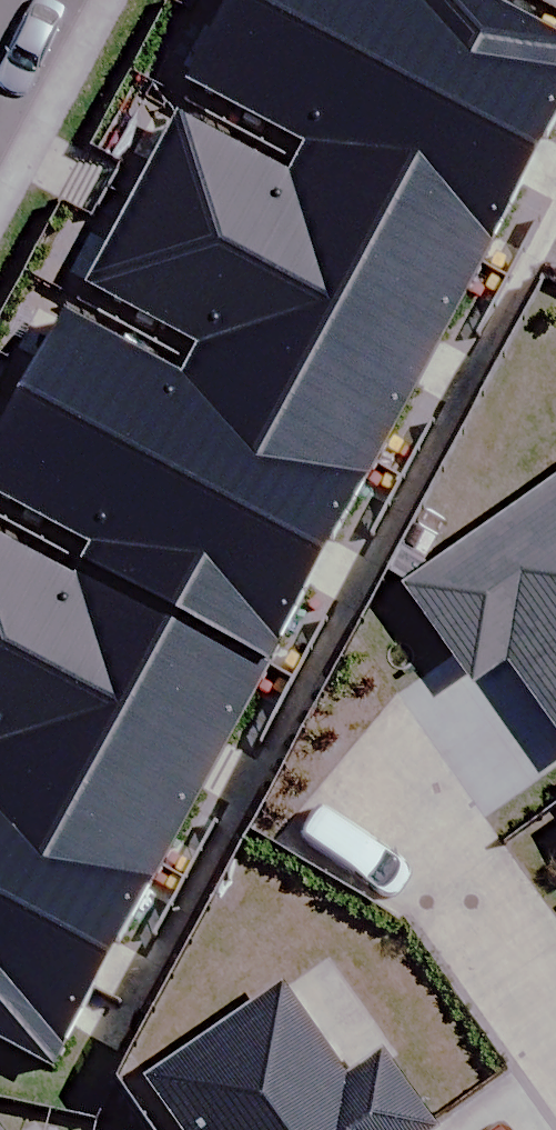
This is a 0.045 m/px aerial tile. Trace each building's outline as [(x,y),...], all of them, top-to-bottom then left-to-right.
[(199,69),(318,133),(309,150),(491,248),(548,142),(286,0),(236,0),(199,69)] [(521,0),(286,0),(548,142),(555,128),(555,19),(521,0)] [(491,248),(309,150),(298,169),(178,105),(136,184),(437,346),(491,248)] [(136,184),(87,273),(206,337),(197,354),(379,452),(437,346),(136,184)] [(379,452),(197,354),(187,374),(67,309),(24,388),(326,550),(379,452)] [(0,432),(0,491),(95,542),(85,558),(86,559),(268,657),(326,550),(24,388),(0,432)] [(555,736),(555,479),(403,589),(468,680),(499,657),(555,736)] [(85,558),(75,578),(0,537),(0,639),(214,755),(268,657),(86,559),(85,558)] [(156,861),(214,755),(0,639),(0,777),(156,861)] [(0,777),(0,904),(102,959),(156,861),(0,777)] [(45,1066),(102,959),(0,904),(0,1041),(45,1066)] [(139,1082),(174,1129),(390,1129),(282,980),(139,1082)]
